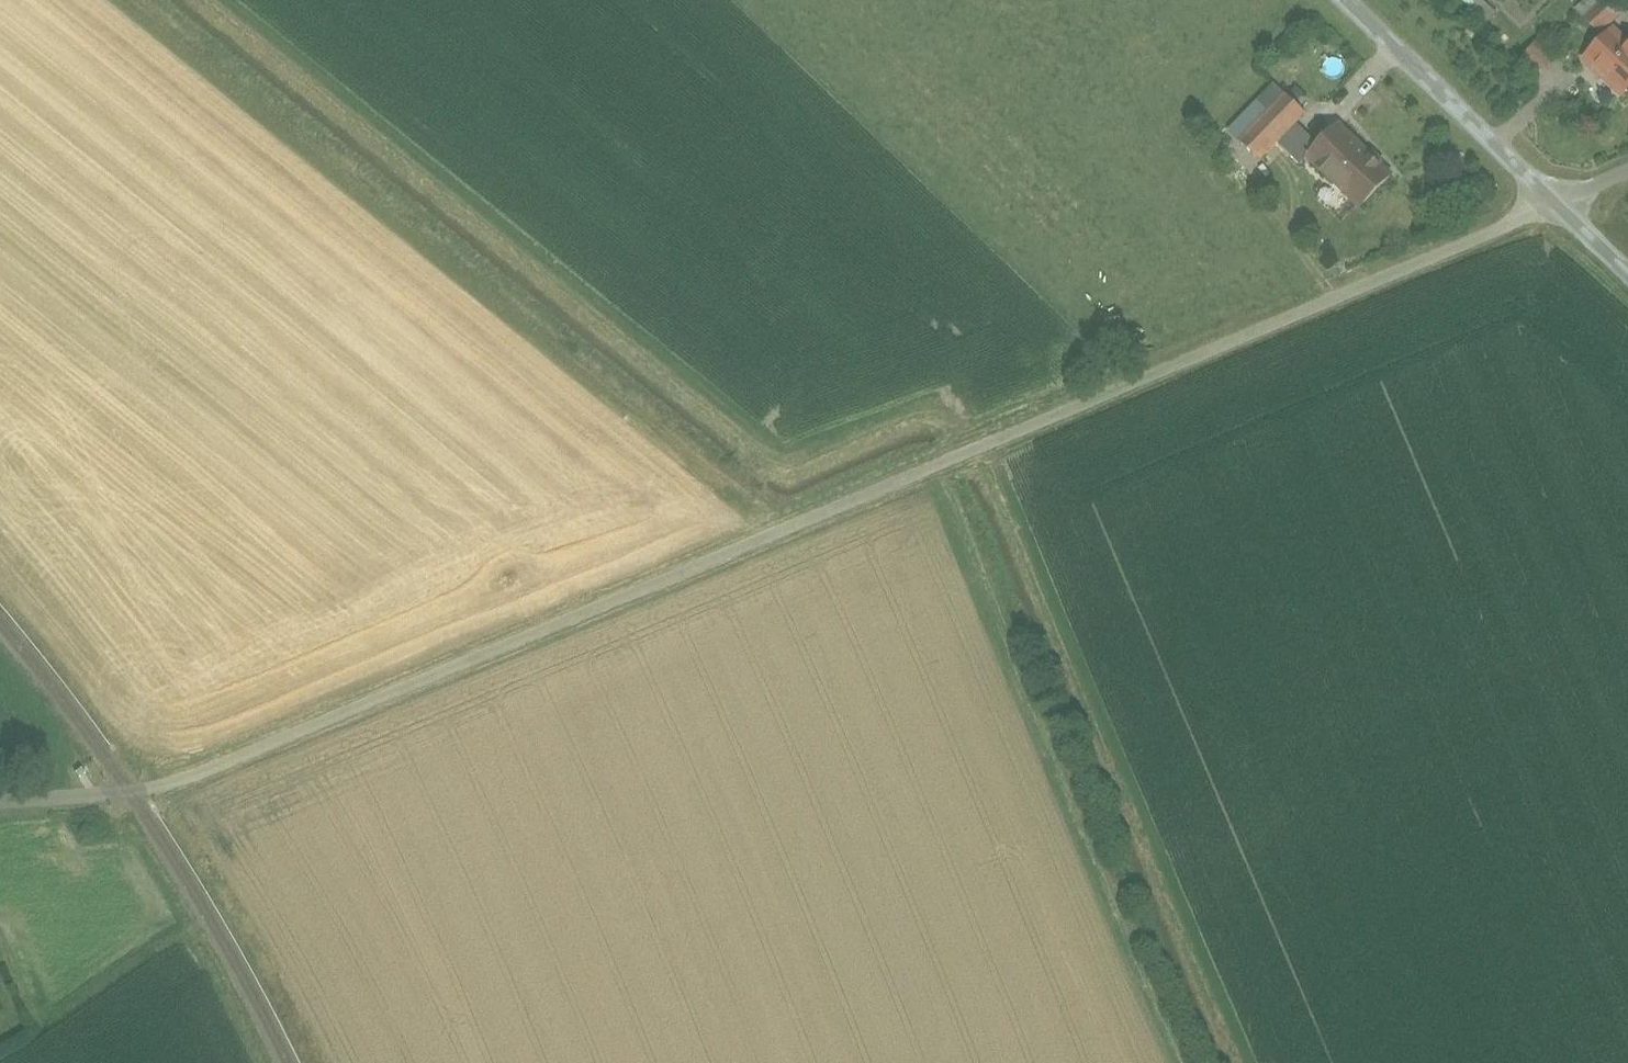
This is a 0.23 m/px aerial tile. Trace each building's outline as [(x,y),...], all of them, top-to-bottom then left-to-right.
[(1624,0),(1591,0),(1582,9),(1603,29),(1627,3),(1624,0)] [(1617,23),(1586,56),(1627,96),(1627,95),(1627,34),(1617,23)] [(1286,94),(1240,140),(1261,160),(1297,125),(1307,116),(1286,94)] [(1319,146),(1297,125),(1278,144),(1299,165),(1306,159),(1319,146)] [(1340,125),(1306,159),(1360,211),(1393,178),(1340,125)]
